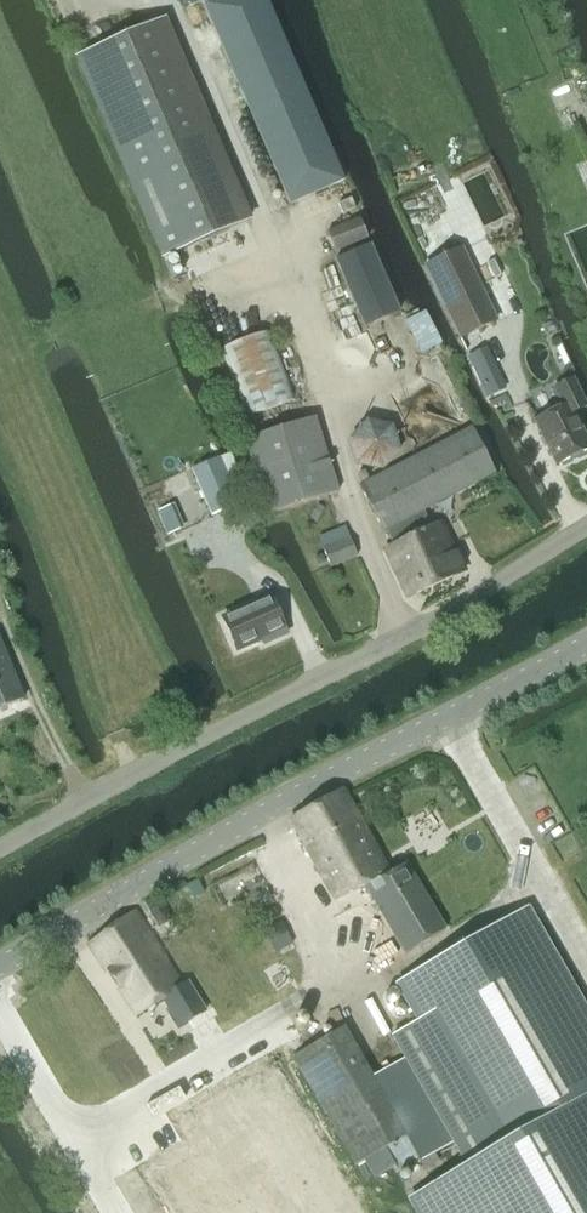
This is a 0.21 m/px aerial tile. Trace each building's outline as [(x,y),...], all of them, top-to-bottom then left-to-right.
[(285,197),(288,204),(342,181),(285,51),(261,0),(219,0),(201,7),(285,197)] [(247,223),(158,22),(76,58),(165,259),(247,223)] [(358,219),(326,232),(334,252),(366,239),(358,219)] [(364,328),(398,312),(368,245),(334,261),(364,328)] [(495,322),(461,250),(426,267),(460,338),(495,322)] [(440,344),(424,311),(405,320),(420,353),(440,344)] [(266,325),(218,342),(244,416),(292,398),(266,325)] [(483,349),(466,357),(474,376),(492,368),(483,349)] [(553,389),(562,407),(534,421),(555,465),(586,450),(586,442),(573,413),(585,406),(572,380),(553,389)] [(315,418),(285,427),(245,440),(268,514),(285,508),(337,492),(315,418)] [(423,510),(495,474),(471,428),(359,485),(382,531),(384,530),(392,546),(383,550),(408,598),(463,570),(439,522),(431,527),(423,510)] [(210,516),(237,505),(219,458),(192,469),(210,516)] [(329,566),(356,555),(350,538),(322,548),(329,566)] [(317,566),(324,563),(321,556),(314,558),(317,566)] [(285,635),(285,634),(269,599),(221,621),(235,651),(266,637),(269,642),(285,635)] [(23,699),(0,644),(0,709),(23,699)] [(389,870),(346,788),(289,818),(334,900),(364,885),(403,951),(444,927),(406,860),(389,870)] [(196,881),(186,886),(193,898),(203,893),(196,881)] [(265,889),(256,894),(261,903),(270,899),(265,889)] [(158,928),(170,921),(160,904),(148,912),(158,928)] [(390,1039),(465,1169),(586,1099),(586,1017),(525,910),(464,945),(397,984),(419,1022),(390,1039)] [(192,1045),(218,1029),(189,981),(180,987),(134,912),(89,944),(135,1015),(163,999),(182,1030),(179,1032),(186,1045),(190,1043),(192,1045)] [(281,923),(265,931),(275,952),(292,944),(281,923)] [(99,1142),(141,1212),(366,1212),(403,1180),(440,1160),(385,1058),(334,1088),(386,1174),(360,1191),(346,1199),(294,1122),(268,1075),(232,1098),(216,1075),(129,1125),(99,1142)] [(465,1169),(410,1200),(418,1212),(586,1212),(586,1099),(465,1169)]
